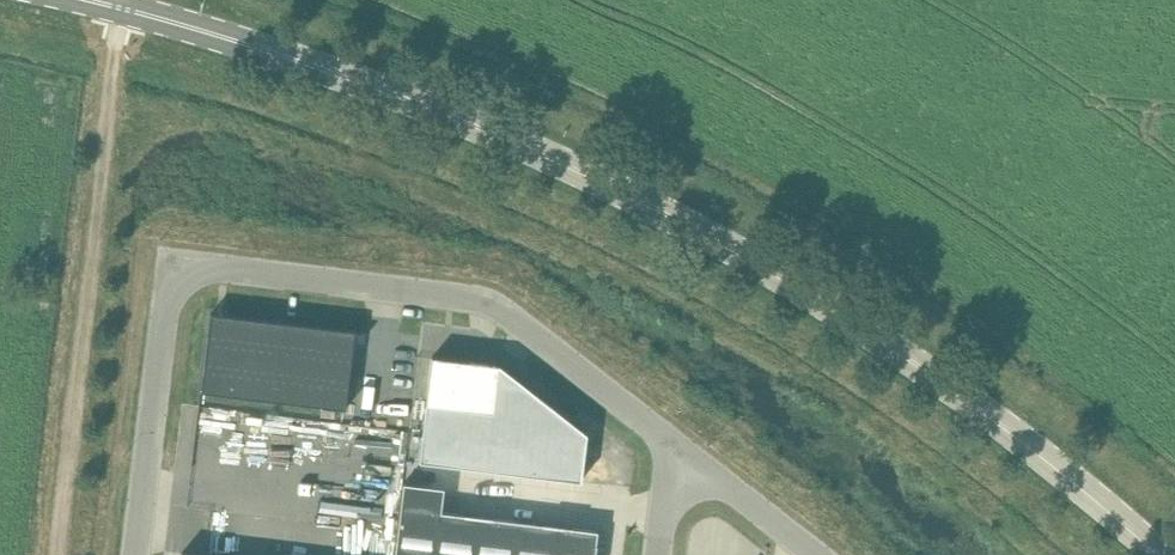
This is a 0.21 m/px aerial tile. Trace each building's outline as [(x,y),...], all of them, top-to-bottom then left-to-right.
[(355,331),(211,313),(201,391),(346,409),(355,331)] [(432,356),(419,461),(581,481),(587,433),(525,385),(496,381),(499,364),(491,363),(491,364),(467,361),(467,360),(432,356)] [(439,512),(442,488),(403,484),(394,554),(434,554),(439,512)] [(478,517),(439,512),(434,554),(473,554),(478,517)] [(517,522),(478,517),(473,554),(513,554),(517,522)] [(556,526),(517,522),(513,554),(553,554),(556,526)] [(596,531),(556,526),(553,554),(593,554),(596,531)]
